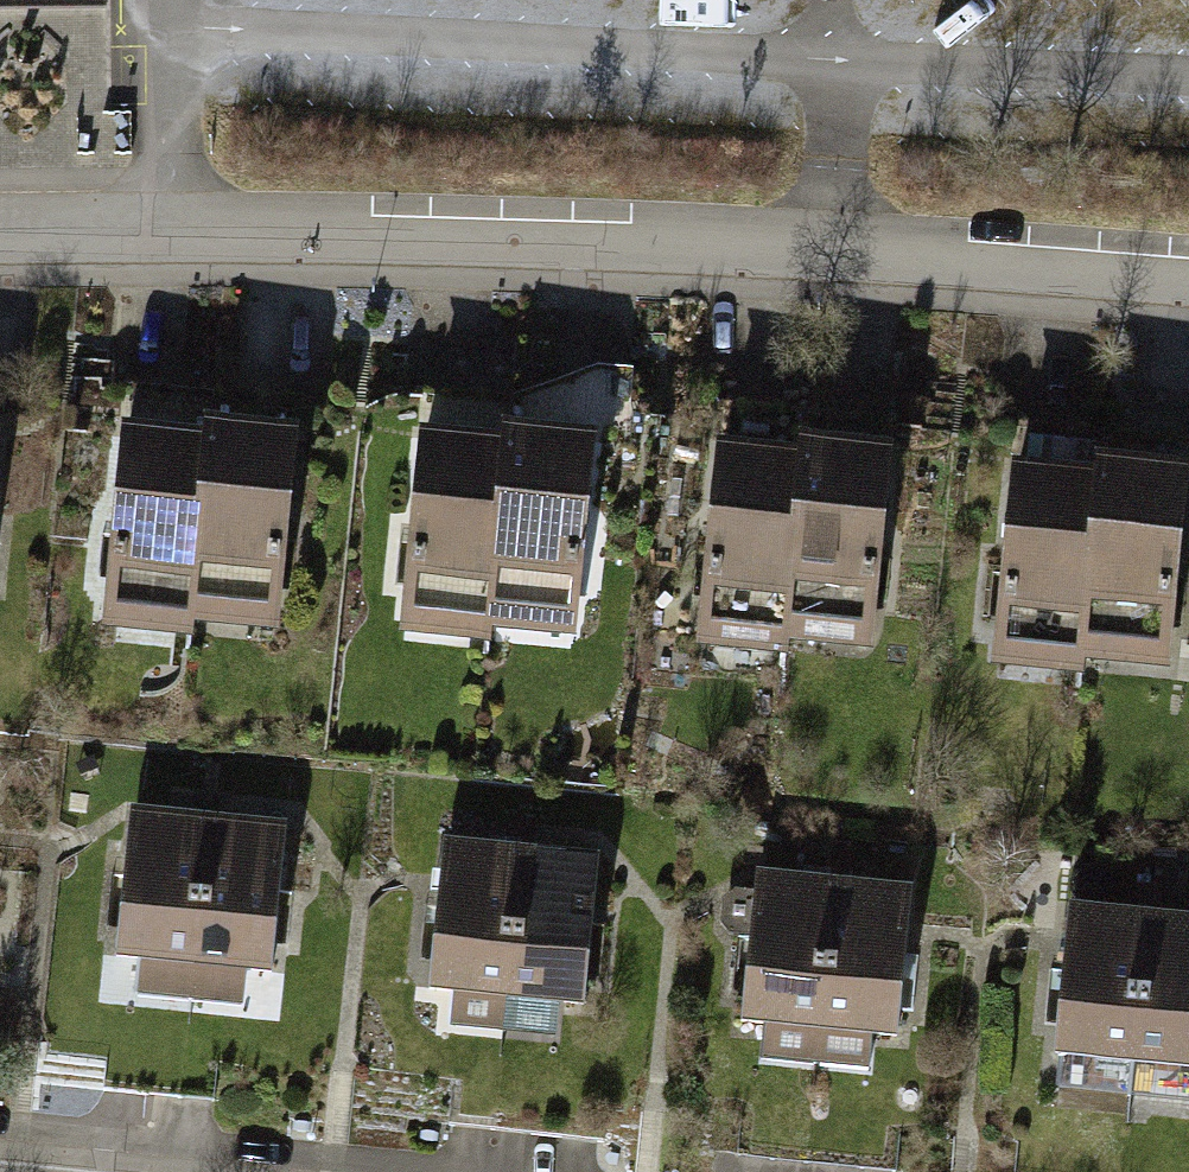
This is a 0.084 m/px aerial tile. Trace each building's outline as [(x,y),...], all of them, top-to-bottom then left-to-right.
[(316,434),(226,425),(225,440),(204,633),(294,642),(316,434)] [(610,436),(521,427),(519,443),(499,635),(588,645),(610,436)] [(114,639),(203,649),(204,633),(225,440),(136,431),(114,639)] [(408,642),(497,651),(499,635),(519,443),(430,433),(408,642)] [(910,449),(821,439),(819,454),(796,647),(885,657),(910,449)] [(705,652),(794,662),(796,647),(819,454),(730,444),(705,652)] [(1116,463),(1114,478),(1091,671),(1180,681),(1188,607),(1188,472),(1116,463)] [(1000,676),(1089,686),(1091,671),(1114,478),(1025,468),(1000,676)] [(306,827),(138,809),(121,971),(145,974),(142,999),(253,1011),(256,985),(289,989),(306,827)] [(622,860),(453,842),(436,1004),(460,1007),(457,1032),(568,1044),(571,1018),(605,1022),(622,860)] [(934,898),(765,879),(748,1041),(772,1044),(769,1069),(880,1081),(882,1056),(916,1059),(934,898)] [(1080,907),(1062,1069),(1086,1071),(1084,1097),(1188,1108),(1188,919),(1080,907)]
